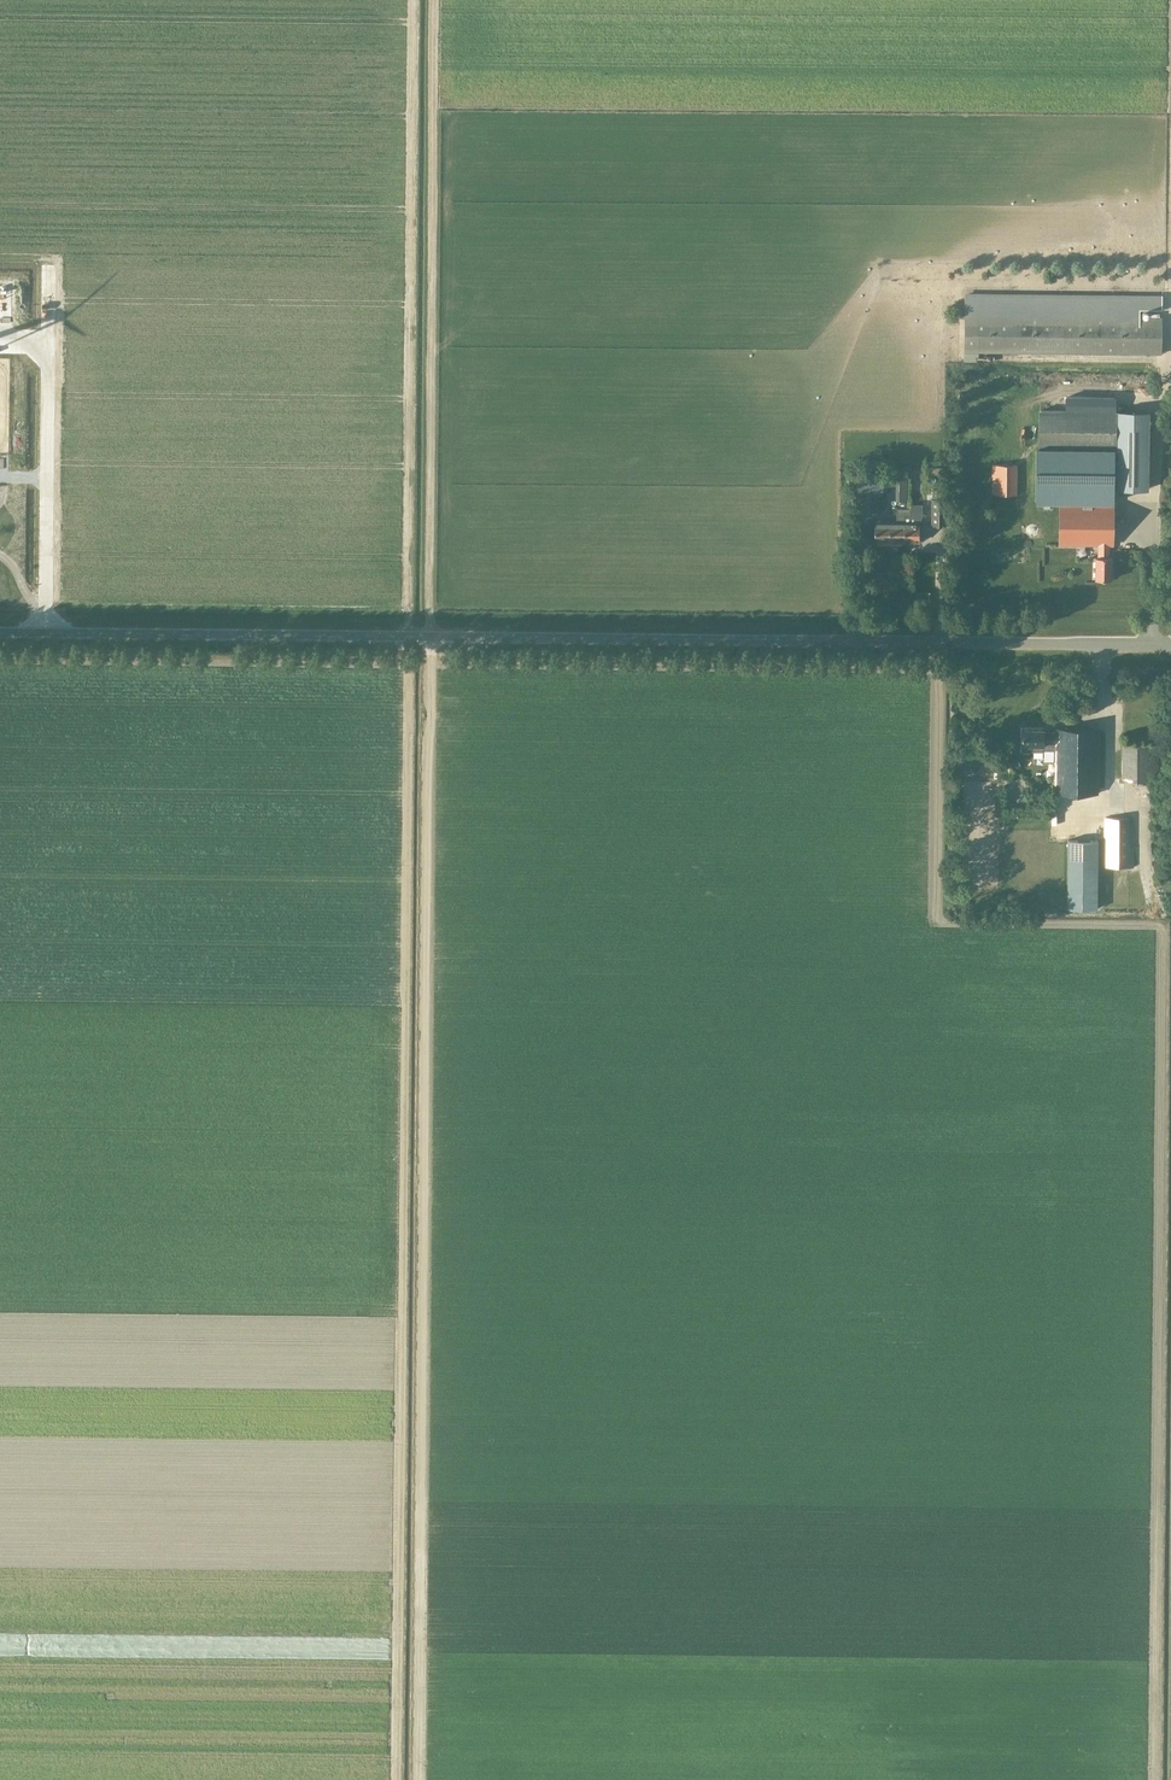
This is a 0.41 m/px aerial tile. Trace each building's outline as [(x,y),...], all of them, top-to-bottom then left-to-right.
[(962,297),(962,353),(1159,353),(1159,316),(1136,316),(1136,309),(1159,309),(1159,297),(962,297)] [(1116,410),(1038,409),(1038,448),(1114,448),(1116,448),(1116,410)] [(1147,487),(1147,410),(1116,410),(1116,448),(1114,448),(1114,450),(1113,487),(1147,487)] [(1113,487),(1114,450),(1114,448),(1038,448),(1034,448),(1033,500),(1059,500),(1059,502),(1112,502),(1112,487),(1113,487)] [(1016,494),(1016,464),(992,464),(992,494),(1016,494)] [(858,473),(858,494),(873,494),(873,473),(858,473)] [(896,501),(905,500),(907,501),(907,477),(896,477),(896,501)] [(869,510),(881,509),(880,498),(869,498),(869,510)] [(931,498),(931,525),(946,525),(946,498),(931,498)] [(1112,545),(1112,502),(1059,502),(1059,544),(1097,544),(1097,557),(1095,557),(1095,578),(1111,579),(1111,557),(1108,557),(1108,544),(1112,545)] [(919,541),(919,522),(920,522),(922,515),(922,503),(910,503),(910,504),(910,508),(904,508),(904,541),(919,541)] [(904,541),(904,508),(896,508),(896,522),(889,522),(889,541),(904,541)] [(889,541),(889,522),(874,522),(874,540),(889,541)] [(1054,749),(1055,749),(1055,792),(1098,793),(1098,728),(1055,728),(1055,732),(1043,732),(1043,729),(1021,729),(1021,751),(1044,751),(1044,761),(1054,761),(1054,749)] [(1152,780),(1152,740),(1122,739),(1121,780),(1152,780)] [(1104,817),(1103,866),(1133,866),(1133,847),(1128,847),(1128,817),(1104,817)] [(1098,907),(1099,839),(1067,839),(1066,907),(1098,907)]
